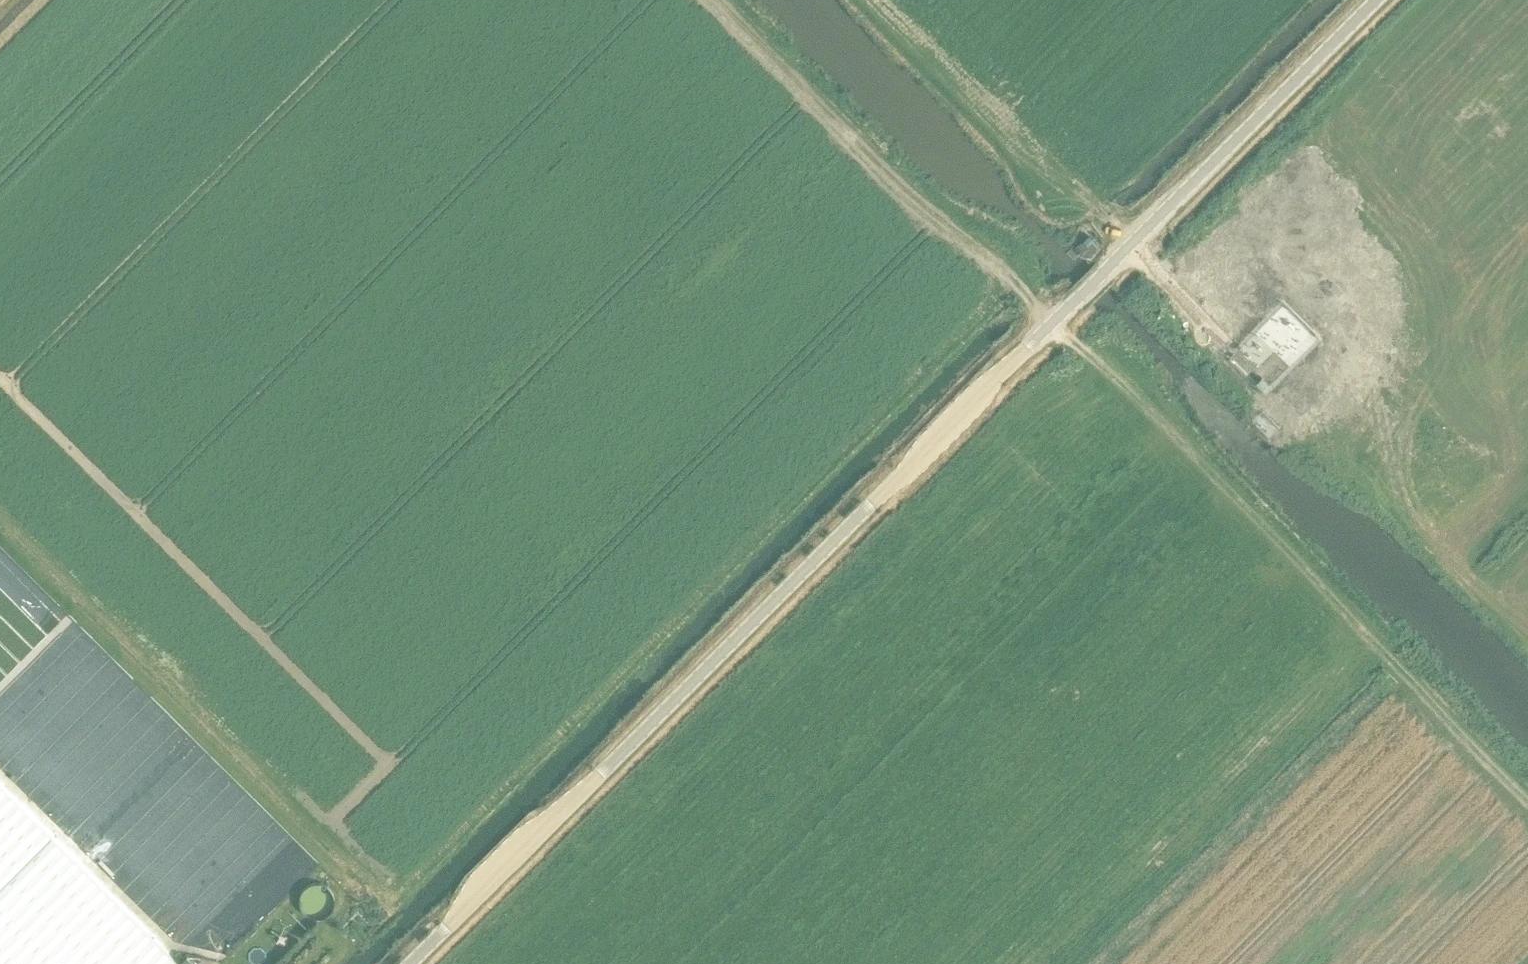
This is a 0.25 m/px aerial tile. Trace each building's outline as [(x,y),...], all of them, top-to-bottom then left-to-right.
[(1264,377),(1258,383),(1264,388),(1269,383),(1264,377)] [(179,963),(0,786),(0,963),(178,963),(179,963)]
